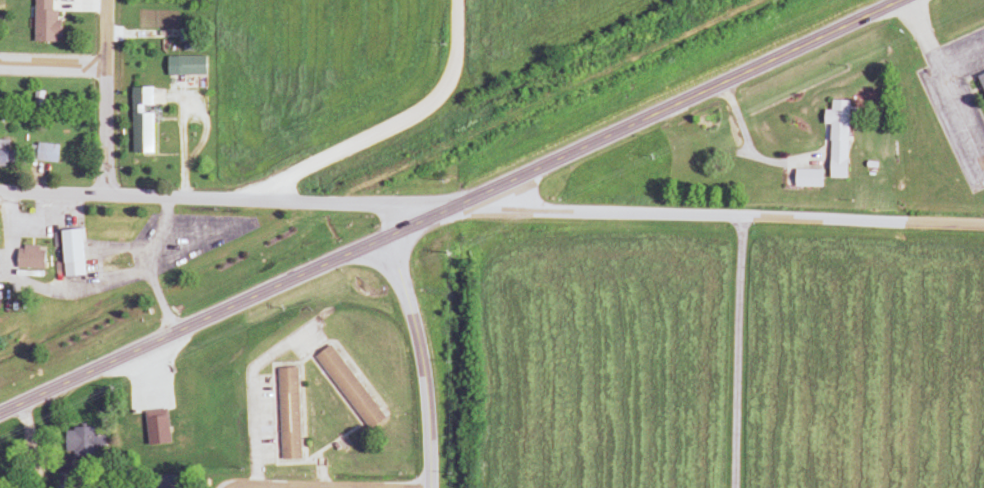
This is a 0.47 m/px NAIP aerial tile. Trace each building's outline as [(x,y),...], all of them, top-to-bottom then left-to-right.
[(56,44),(56,11),(49,11),(49,0),(31,0),(31,44),(56,44)] [(171,77),(203,77),(203,58),(171,58),(171,77)] [(983,103),(983,74),(974,78),(983,103)] [(128,156),(149,156),(149,111),(148,111),(148,89),(128,89),(128,156)] [(845,102),(827,102),(827,113),(821,113),(821,125),(827,125),(825,180),(843,180),(845,102)] [(54,165),(55,146),(28,144),(27,162),(54,165)] [(818,171),(790,171),(790,188),(818,188),(818,171)] [(59,278),(80,277),(78,231),(57,233),(59,278)] [(42,248),(13,248),(13,270),(42,270),(42,248)] [(326,344),(310,356),(364,430),(381,418),(326,344)] [(297,459),(294,367),(273,368),(276,459),(297,459)] [(101,448),(101,435),(91,436),(91,428),(61,428),(61,456),(92,456),(92,448),(101,448)] [(153,476),(153,487),(174,487),(174,476),(153,476)]
